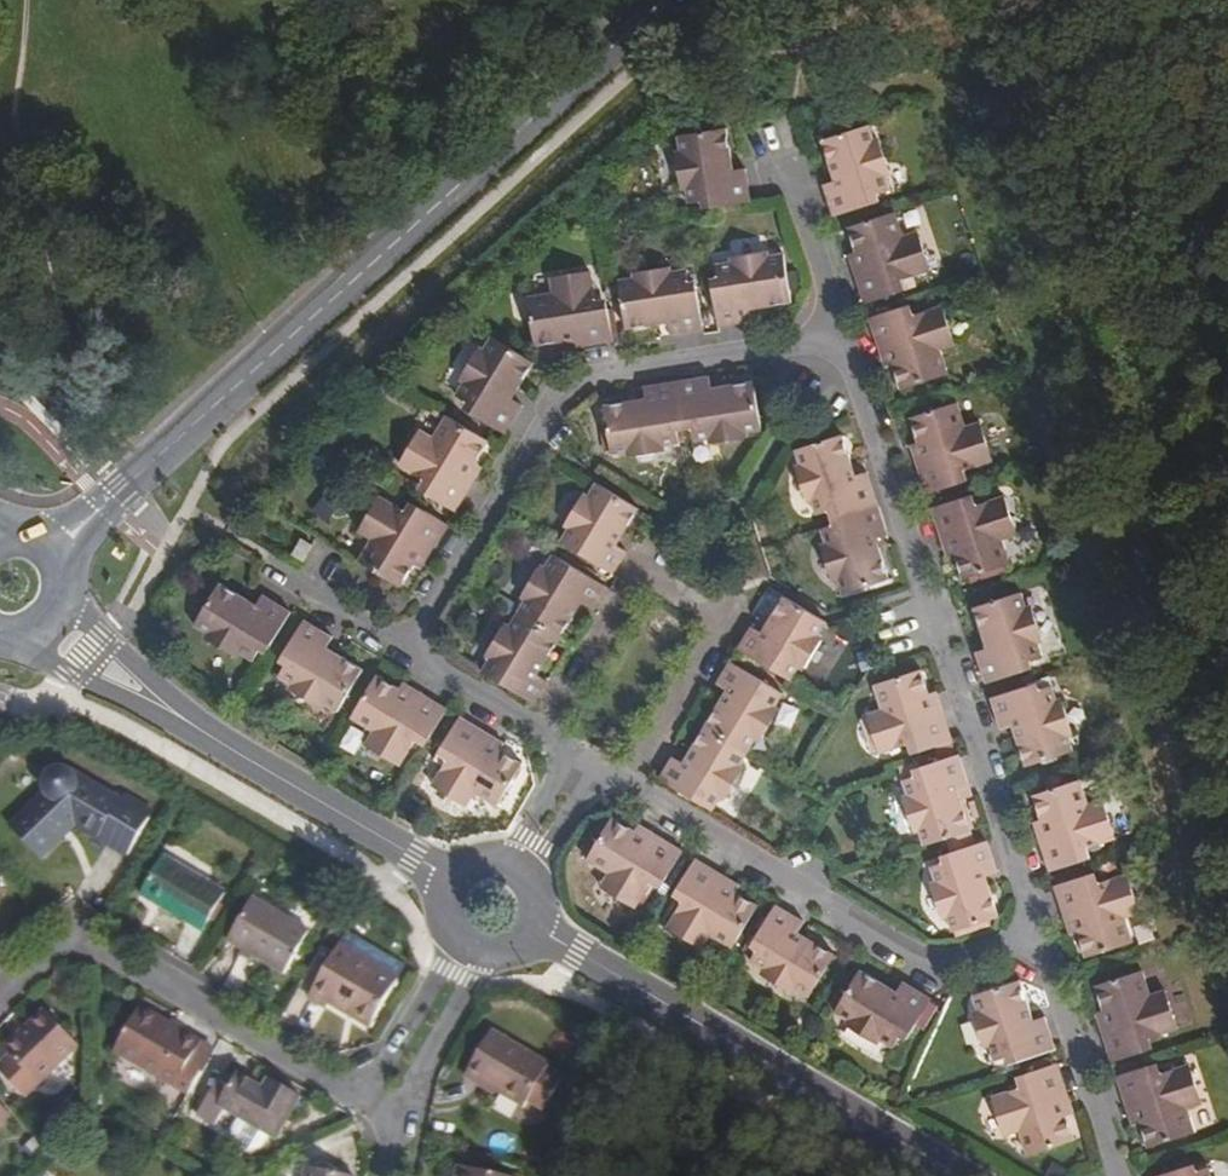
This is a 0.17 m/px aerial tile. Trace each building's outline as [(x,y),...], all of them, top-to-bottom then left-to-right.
[(889,193),(883,178),(873,145),(867,128),(821,143),(830,173),(836,171),(839,182),(834,184),(823,188),(833,219),(870,207),(867,199),(877,197),(889,193)] [(725,162),(730,161),(725,132),(677,140),(680,158),(686,193),(688,207),(697,205),(709,203),(710,210),(747,204),(742,172),(732,174),(726,175),(725,162)] [(873,145),(883,178),(888,176),(878,143),(873,145)] [(680,195),(686,193),(680,158),(674,159),(680,195)] [(830,173),(834,184),(839,182),(836,171),(830,173)] [(867,199),(870,207),(879,205),(877,197),(867,199)] [(698,212),(710,210),(709,203),(697,205),(698,212)] [(890,284),(900,281),(924,274),(912,237),(912,236),(901,239),(893,215),(849,230),(856,255),(862,271),(851,275),(862,305),(893,295),(890,284)] [(917,236),(912,237),(924,274),(929,273),(917,236)] [(730,259),(731,265),(766,259),(765,253),(730,259)] [(856,255),(846,259),(851,275),(862,271),(856,255)] [(766,259),(731,265),(715,268),(716,277),(719,289),(711,290),(718,329),(750,323),(748,311),(747,305),(758,303),(759,309),(790,305),(782,257),(766,259)] [(636,275),(637,280),(672,275),(671,270),(636,275)] [(550,279),(551,284),(591,278),(590,273),(550,279)] [(626,333),(659,327),(658,318),(668,316),(669,325),(671,336),(701,332),(696,293),(689,294),(687,284),(685,273),(672,275),(637,280),(618,283),(626,333)] [(709,277),(711,290),(719,289),(716,277),(709,277)] [(580,341),(582,351),(613,346),(608,312),(595,314),(594,301),(591,278),(551,284),(553,297),(528,301),(536,348),(563,344),(580,341)] [(890,284),(893,295),(903,292),(900,281),(890,284)] [(694,283),(687,284),(689,294),(696,293),(694,283)] [(607,300),(594,301),(595,314),(608,312),(607,300)] [(911,307),(900,311),(903,321),(914,318),(911,307)] [(867,321),(877,352),(886,349),(892,366),(900,392),(946,377),(938,352),(949,348),(937,312),(937,310),(914,318),(903,321),(900,311),(900,310),(867,321)] [(943,310),(937,312),(949,348),(955,346),(943,310)] [(658,318),(659,327),(669,325),(668,316),(658,318)] [(523,407),(512,401),(507,399),(514,387),(519,390),(533,365),(492,340),(483,355),(465,384),(457,398),(467,404),(478,410),(474,417),(506,435),(523,407)] [(563,344),(564,354),(582,351),(580,341),(563,344)] [(886,349),(877,352),(882,369),(892,366),(886,349)] [(461,382),(465,384),(483,355),(478,353),(461,382)] [(712,397),(711,391),(709,379),(676,385),(682,424),(691,423),(692,431),(694,444),(761,433),(752,385),(723,389),(724,395),(712,397)] [(645,390),(647,402),(648,407),(635,409),(634,404),(606,409),(613,457),(679,447),(677,434),(676,425),(682,424),(676,385),(645,390)] [(507,399),(512,401),(519,390),(514,387),(507,399)] [(478,410),(467,404),(463,411),(474,417),(478,410)] [(910,420),(919,448),(923,463),(914,465),(924,496),(958,486),(954,474),(963,472),(988,464),(976,426),(964,430),(956,406),(910,420)] [(432,486),(427,496),(458,516),(475,487),(467,483),(476,466),(489,444),(446,418),(433,441),(424,435),(404,469),(424,482),(432,486)] [(676,425),(677,434),(692,431),(691,423),(682,424),(676,425)] [(976,426),(988,464),(994,463),(981,425),(976,426)] [(404,469),(424,435),(418,432),(399,466),(404,469)] [(846,466),(851,464),(842,437),(795,451),(816,516),(827,513),(837,509),(839,517),(874,505),(864,473),(855,476),(850,478),(846,466)] [(919,448),(909,451),(914,465),(923,463),(919,448)] [(855,476),(851,464),(846,466),(850,478),(855,476)] [(484,471),(476,466),(467,483),(475,487),(484,471)] [(954,474),(958,486),(967,483),(963,472),(954,474)] [(419,491),(427,496),(432,486),(424,482),(419,491)] [(617,548),(618,546),(613,543),(619,532),(625,535),(639,511),(596,485),(588,499),(572,526),(561,545),(613,575),(627,553),(617,548)] [(567,523),(572,526),(588,499),(583,496),(567,523)] [(966,511),(977,507),(974,497),(962,501),(966,511)] [(1005,498),(999,500),(1012,538),(1017,536),(1005,498)] [(949,539),(954,554),(962,582),(1008,567),(1000,542),(1012,538),(999,500),(999,499),(977,507),(966,511),(962,501),(962,500),(929,511),(939,542),(949,539)] [(361,534),(365,536),(383,502),(379,500),(361,534)] [(402,589),(417,565),(426,551),(434,556),(450,528),(420,509),(415,519),(406,515),(383,502),(365,536),(374,542),(361,564),(402,589)] [(413,503),(406,515),(415,519),(420,509),(421,507),(413,503)] [(889,580),(879,549),(874,551),(871,540),(875,538),(885,535),(874,505),(839,517),(841,524),(832,527),(821,531),(842,594),(889,580)] [(837,509),(827,513),(832,527),(841,524),(839,517),(837,509)] [(613,543),(618,546),(625,535),(619,532),(613,543)] [(300,535),(290,553),(304,560),(314,542),(300,535)] [(874,551),(879,549),(875,538),(871,540),(874,551)] [(944,557),(954,554),(949,539),(939,542),(944,557)] [(426,551),(417,565),(426,569),(434,556),(426,551)] [(545,571),(528,598),(517,615),(561,641),(577,613),(573,611),(578,602),(582,605),(593,611),(605,588),(553,558),(545,571)] [(524,595),(528,598),(545,571),(540,568),(524,595)] [(224,587),(198,629),(213,638),(241,655),(256,665),(260,656),(267,643),(273,647),(291,615),(264,599),(258,608),(254,613),(246,608),(249,603),(224,587)] [(993,648),(987,650),(976,653),(986,685),(1021,674),(1020,666),(1031,663),(1040,660),(1036,646),(1026,613),(1020,593),(974,609),(984,642),(991,640),(993,648)] [(792,682),(801,667),(818,639),(827,624),(786,599),(769,628),(772,630),(768,638),(764,636),(752,629),(738,651),(792,682)] [(577,613),(582,605),(578,602),(573,611),(577,613)] [(254,613),(258,608),(249,603),(246,608),(254,613)] [(1026,613),(1036,646),(1042,644),(1032,611),(1026,613)] [(539,678),(539,677),(532,672),(539,662),(546,666),(561,641),(517,615),(510,628),(494,654),(482,674),(535,705),(548,683),(539,678)] [(294,686),(326,705),(339,713),(364,672),(336,655),(333,658),(327,654),(329,651),(327,650),(334,640),(305,623),(285,656),(291,659),(287,667),(281,678),(294,686)] [(490,652),(494,654),(510,628),(505,626),(490,652)] [(772,630),(769,628),(764,636),(768,638),(772,630)] [(213,638),(210,643),(238,661),(241,655),(213,638)] [(824,642),(818,639),(801,667),(807,670),(824,642)] [(984,642),(987,650),(993,648),(991,640),(984,642)] [(272,649),(273,647),(267,643),(260,656),(266,660),(272,649)] [(291,659),(285,656),(281,663),(287,667),(291,659)] [(532,672),(539,677),(546,666),(539,662),(532,672)] [(1020,666),(1021,674),(1034,670),(1031,663),(1020,666)] [(758,739),(774,713),(785,695),(730,664),(718,685),(730,692),(735,694),(728,705),(724,703),(708,729),(749,754),(758,739)] [(917,741),(920,751),(953,740),(944,711),(934,713),(928,696),(920,671),(874,686),(881,710),(871,713),(871,714),(883,751),(907,744),(917,741)] [(421,734),(431,739),(449,709),(421,693),(416,700),(400,691),(378,678),(353,720),(375,733),(369,743),(404,764),(416,742),(421,734)] [(405,683),(400,691),(416,700),(421,693),(405,683)] [(1040,683),(1028,687),(1026,688),(1029,695),(1042,691),(1040,683)] [(326,705),(294,686),(291,690),(323,709),(326,705)] [(1001,730),(1012,727),(1018,726),(1022,738),(1016,739),(1025,768),(1072,752),(1068,739),(1056,705),(1051,688),(1042,691),(1029,695),(1026,688),(991,699),(1001,730)] [(730,692),(724,703),(728,705),(735,694),(730,692)] [(934,713),(944,711),(938,693),(928,696),(934,713)] [(1056,705),(1068,739),(1073,737),(1061,704),(1056,705)] [(774,713),(758,739),(764,743),(780,716),(774,713)] [(878,753),(883,751),(871,714),(866,716),(878,753)] [(525,764),(502,750),(486,742),(491,735),(463,718),(445,748),(453,753),(448,761),(436,783),(471,804),(478,793),(501,806),(525,764)] [(1018,726),(1012,727),(1016,739),(1022,738),(1018,726)] [(724,795),(741,767),(749,754),(708,729),(690,758),(695,761),(691,768),(686,765),(674,758),(661,780),(714,812),(724,795)] [(426,748),(431,739),(421,734),(416,742),(426,748)] [(486,742),(502,750),(506,744),(491,735),(486,742)] [(910,754),(920,751),(917,741),(907,744),(910,754)] [(401,768),(404,764),(369,743),(366,747),(401,768)] [(453,753),(445,748),(440,756),(448,761),(453,753)] [(907,795),(918,827),(924,846),(971,830),(960,798),(955,800),(952,792),(958,790),(969,786),(959,756),(922,767),(924,774),(913,778),(903,781),(907,795)] [(690,758),(686,765),(691,768),(695,761),(690,758)] [(748,771),(741,767),(724,795),(731,799),(748,771)] [(911,771),(913,778),(924,774),(922,767),(911,771)] [(44,861),(66,837),(62,833),(74,822),(77,824),(130,856),(150,820),(130,807),(69,771),(67,773),(54,772),(49,776),(48,793),(13,830),(44,861)] [(1032,798),(1040,820),(1046,839),(1038,842),(1048,872),(1081,862),(1078,852),(1086,849),(1111,841),(1099,803),(1098,803),(1087,807),(1079,782),(1032,798)] [(471,804),(436,783),(434,787),(469,807),(471,804)] [(960,798),(958,790),(952,792),(955,800),(960,798)] [(913,829),(918,827),(907,795),(903,797),(913,829)] [(134,801),(130,807),(150,820),(154,814),(134,801)] [(1103,802),(1099,803),(1111,841),(1115,839),(1103,802)] [(684,852),(654,834),(650,841),(634,832),(612,819),(587,861),(609,874),(602,885),(637,906),(649,885),(656,875),(666,881),(684,852)] [(1046,839),(1040,820),(1032,823),(1038,842),(1046,839)] [(62,833),(66,837),(77,824),(74,822),(62,833)] [(650,841),(654,834),(638,825),(634,832),(650,841)] [(979,877),(986,875),(997,872),(987,841),(950,853),(952,860),(940,864),(932,867),(938,884),(948,914),(953,930),(999,916),(989,885),(982,888),(979,877)] [(1078,852),(1081,862),(1082,861),(1089,859),(1086,849),(1078,852)] [(938,856),(940,864),(952,860),(950,853),(938,856)] [(142,894),(204,931),(212,919),(227,892),(165,855),(142,894)] [(757,908),(732,892),(718,884),(723,876),(695,859),(678,890),(687,894),(682,903),(669,925),(704,946),(710,936),(732,949),(757,908)] [(1096,873),(1085,877),(1089,888),(1099,884),(1096,873)] [(660,891),(666,881),(656,875),(649,885),(660,891)] [(989,885),(986,875),(979,877),(982,888),(989,885)] [(718,884),(732,892),(736,884),(723,876),(718,884)] [(1127,876),(1122,878),(1135,916),(1139,914),(1127,876)] [(1071,916),(1076,932),(1085,958),(1132,943),(1124,919),(1135,916),(1122,878),(1122,877),(1099,884),(1089,888),(1085,877),(1053,887),(1063,919),(1071,916)] [(942,916),(948,914),(938,884),(931,886),(942,916)] [(634,912),(637,906),(602,885),(598,890),(634,912)] [(687,894),(678,890),(673,899),(682,903),(687,894)] [(212,919),(216,921),(231,894),(227,892),(212,919)] [(229,939),(286,973),(310,931),(253,898),(229,939)] [(750,963),(763,971),(791,987),(808,996),(833,955),(804,937),(801,942),(794,937),(796,933),(802,923),(774,906),(755,939),(761,943),(755,953),(750,963)] [(1068,934),(1076,932),(1071,916),(1063,919),(1068,934)] [(704,946),(669,925),(667,930),(701,949),(704,946)] [(801,942),(804,937),(796,933),(794,937),(801,942)] [(761,943),(755,939),(749,950),(755,953),(761,943)] [(369,1026),(397,978),(340,944),(309,997),(326,1008),(330,1002),(369,1026)] [(835,1013),(849,1021),(880,1039),(893,1047),(898,1038),(904,1028),(911,1032),(929,1000),(901,983),(895,992),(894,992),(891,996),(885,992),(887,987),(859,970),(835,1013)] [(789,992),(791,987),(763,971),(761,975),(789,992)] [(1095,987),(1104,1015),(1108,1029),(1100,1032),(1110,1062),(1141,1052),(1139,1042),(1149,1039),(1174,1030),(1161,992),(1150,995),(1142,972),(1095,987)] [(978,1009),(990,1043),(995,1059),(1006,1055),(1016,1052),(1018,1060),(1055,1048),(1044,1016),(1034,1020),(1029,1022),(1026,1013),(1030,1011),(1019,980),(974,995),(978,1009)] [(891,996),(894,992),(887,987),(885,992),(891,996)] [(1161,992),(1174,1030),(1178,1029),(1165,990),(1161,992)] [(146,1006),(120,1051),(179,1088),(206,1042),(146,1006)] [(49,1008),(9,1048),(16,1055),(1,1068),(30,1098),(85,1044),(49,1008)] [(984,1046),(990,1043),(978,1009),(973,1011),(984,1046)] [(1034,1020),(1030,1011),(1026,1013),(1029,1022),(1034,1020)] [(1104,1015),(1096,1018),(1100,1032),(1108,1029),(1104,1015)] [(877,1045),(880,1039),(849,1021),(845,1026),(877,1045)] [(904,1028),(898,1038),(905,1041),(911,1032),(904,1028)] [(548,1065),(491,1030),(464,1076),(481,1087),(484,1082),(525,1106),(528,1101),(544,1110),(562,1076),(547,1068),(548,1065)] [(1152,1049),(1149,1039),(1139,1042),(1141,1052),(1145,1051),(1152,1049)] [(1008,1063),(1018,1060),(1016,1052),(1006,1055),(1008,1063)] [(1074,1137),(1065,1111),(1060,1096),(1070,1093),(1060,1062),(1027,1072),(1030,1084),(1020,1087),(997,1094),(1008,1133),(1020,1129),(1029,1152),(1074,1137)] [(1159,1063),(1147,1066),(1151,1076),(1162,1073),(1159,1063)] [(1190,1065),(1186,1066),(1197,1104),(1202,1103),(1190,1065)] [(1134,1105),(1140,1122),(1147,1146),(1194,1132),(1186,1107),(1197,1104),(1186,1066),(1162,1073),(1151,1076),(1147,1066),(1115,1077),(1125,1108),(1134,1105)] [(1030,1084),(1027,1072),(1016,1076),(1020,1087),(1030,1084)] [(223,1108),(240,1118),(273,1137),(280,1141),(305,1099),(274,1081),(267,1091),(242,1076),(223,1108)] [(1075,1107),(1070,1093),(1060,1096),(1065,1111),(1075,1107)] [(1008,1133),(997,1094),(991,1096),(1004,1134),(1008,1133)] [(0,1098),(0,1126),(14,1112),(0,1098)] [(1134,1105),(1125,1108),(1131,1124),(1140,1122),(1134,1105)] [(273,1137),(240,1118),(233,1131),(235,1139),(256,1151),(266,1150),(273,1137)] [(1187,1174),(1199,1170),(1197,1163),(1185,1167),(1187,1174)] [(459,1164),(457,1175),(514,1175),(459,1164)] [(309,1167),(307,1175),(350,1175),(309,1167)] [(1208,1167),(1199,1170),(1187,1174),(1185,1167),(1156,1175),(1211,1175),(1208,1167)]
